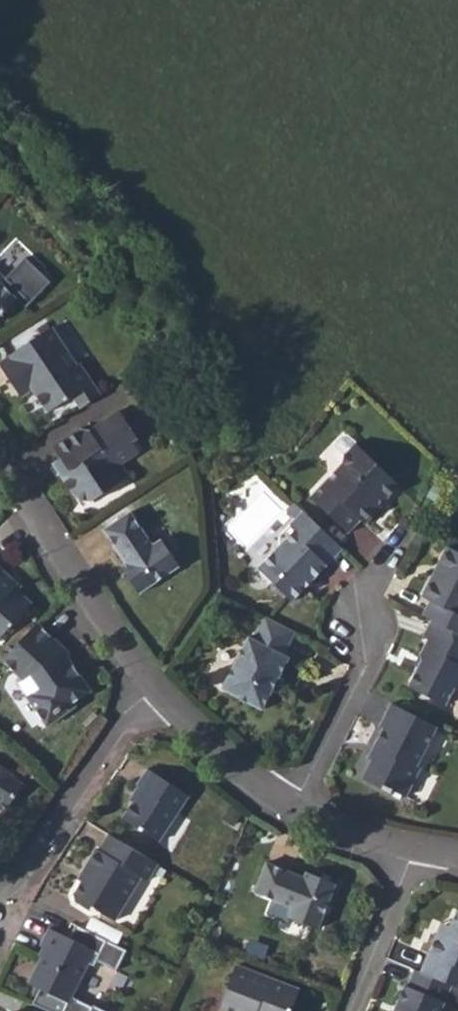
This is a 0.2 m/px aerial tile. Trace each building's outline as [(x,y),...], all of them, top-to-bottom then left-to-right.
[(17,299),(1,283),(0,282),(0,316),(17,299)] [(44,332),(0,362),(0,383),(3,387),(9,382),(20,398),(31,391),(46,413),(71,397),(79,409),(93,400),(71,368),(65,372),(53,354),(57,352),(44,332)] [(133,442),(139,438),(119,410),(89,430),(79,427),(52,446),(59,456),(68,469),(60,475),(76,499),(92,502),(117,485),(109,473),(122,464),(140,452),(133,442)] [(342,436),(339,439),(337,442),(336,447),(344,455),(342,463),(310,497),(348,533),(361,520),(365,524),(382,507),(379,505),(385,499),(385,500),(399,485),(347,435),(342,436)] [(52,462),(60,475),(68,469),(59,456),(52,462)] [(109,473),(117,485),(130,477),(122,464),(109,473)] [(303,511),(279,536),(279,546),(257,569),(292,601),(327,565),(318,557),(334,541),(303,511)] [(162,539),(153,545),(130,512),(104,530),(127,563),(132,571),(126,575),(139,593),(180,565),(162,539)] [(318,557),(327,565),(342,549),(334,541),(318,557)] [(447,546),(436,566),(441,569),(435,581),(430,579),(421,597),(429,601),(422,615),(431,620),(457,634),(457,552),(447,546)] [(120,567),(126,575),(132,571),(127,563),(120,567)] [(430,579),(435,581),(441,569),(436,566),(430,579)] [(10,589),(5,584),(10,579),(0,569),(0,637),(31,604),(12,587),(10,589)] [(265,616),(253,638),(248,636),(221,688),(262,710),(289,658),(285,655),(296,632),(265,616)] [(422,637),(428,640),(420,655),(421,660),(408,686),(445,705),(454,687),(457,690),(457,634),(431,620),(422,637)] [(67,657),(64,659),(58,649),(53,648),(53,645),(56,641),(37,623),(3,660),(24,679),(19,685),(27,696),(26,697),(47,727),(76,707),(74,703),(92,691),(67,657)] [(391,703),(379,727),(383,729),(373,748),(377,750),(362,779),(391,793),(392,790),(405,797),(420,767),(417,766),(437,726),(391,703)] [(8,808),(23,784),(11,775),(13,772),(0,764),(0,803),(8,808)] [(148,769),(137,785),(142,788),(122,818),(159,842),(189,795),(148,769)] [(114,920),(141,877),(147,880),(157,863),(108,834),(98,850),(95,848),(81,872),(85,874),(73,894),(74,902),(89,910),(96,909),(114,920)] [(315,875),(313,881),(304,877),(265,862),(254,892),(292,907),(288,917),(318,928),(336,883),(315,875)] [(304,877),(313,881),(315,875),(306,872),(304,877)] [(420,971),(451,984),(457,987),(457,910),(457,909),(450,925),(445,923),(440,936),(435,935),(420,971)] [(435,935),(440,936),(445,923),(441,921),(435,935)] [(101,953),(97,961),(116,970),(126,949),(80,927),(74,940),(101,953)] [(97,961),(101,953),(74,940),(49,928),(40,946),(45,948),(28,984),(40,989),(70,1003),(72,997),(89,963),(94,966),(97,961)] [(218,1010),(291,1010),(299,989),(236,965),(218,1010)] [(407,986),(404,985),(396,1005),(398,1009),(397,1010),(440,1010),(451,984),(420,971),(414,969),(407,986)] [(40,989),(33,1004),(48,1010),(107,1010),(94,1005),(93,1006),(72,997),(70,1003),(40,989)]
